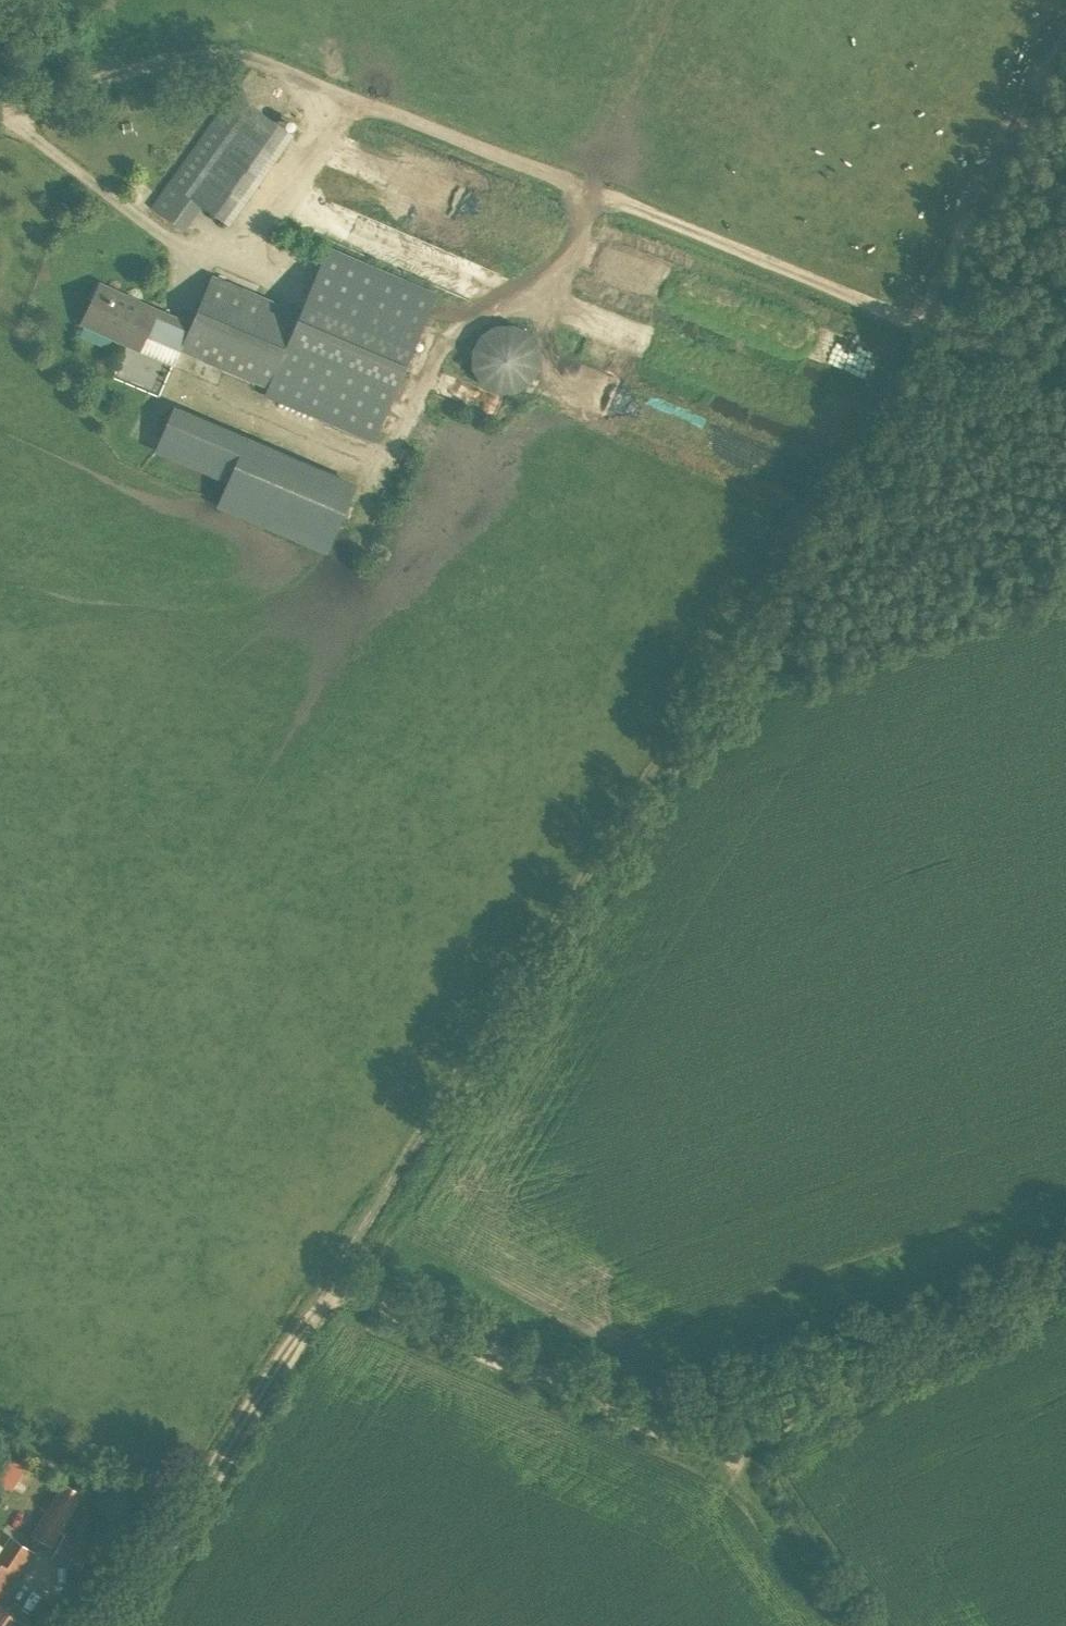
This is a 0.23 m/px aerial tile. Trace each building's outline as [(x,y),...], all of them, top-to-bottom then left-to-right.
[(230,225),(294,134),(232,90),(151,207),(184,230),(202,205),(230,225)] [(374,443),(438,292),(330,247),(301,311),(210,273),(190,324),(171,315),(169,320),(156,314),(116,295),(118,291),(100,283),(81,324),(138,351),(150,327),(161,331),(157,341),(267,388),(264,396),(374,443)] [(537,369),(539,359),(537,349),(533,340),(525,333),(516,328),(506,326),(496,328),(487,333),(480,340),(475,349),(473,359),(475,369),(480,378),(487,386),(496,390),(506,392),(516,390),(525,385),(533,378),(537,369)] [(357,482),(174,404),(154,451),(226,482),(216,507),(327,553),(357,482)] [(6,1482),(20,1491),(33,1468),(19,1460),(6,1482)] [(53,1547),(84,1493),(62,1481),(31,1534),(35,1536),(30,1544),(37,1547),(41,1540),(53,1547)] [(77,1573),(92,1546),(65,1531),(50,1557),(77,1573)] [(33,1552),(9,1536),(0,1549),(0,1602),(33,1552)] [(25,1622),(0,1605),(0,1625),(22,1625),(25,1622)]
